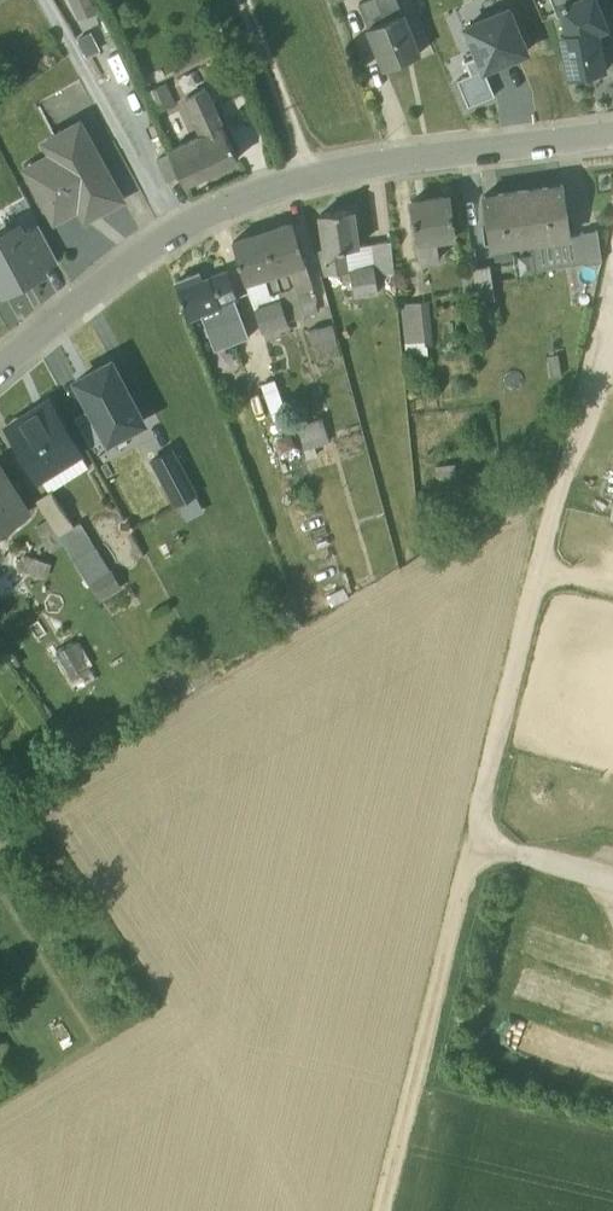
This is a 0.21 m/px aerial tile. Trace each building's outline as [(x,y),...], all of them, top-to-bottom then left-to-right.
[(369,18),(403,5),(401,0),(362,0),(369,18)] [(568,26),(568,27),(596,21),(596,23),(597,23),(608,19),(600,0),(562,0),(568,26)] [(478,46),(484,61),(527,44),(509,1),(466,19),(478,46)] [(403,5),(369,18),(386,60),(419,46),(403,5)] [(596,21),(568,27),(568,26),(561,27),(570,68),(575,67),(577,68),(585,66),(587,65),(605,61),(597,23),(596,23),(596,21)] [(465,51),(472,67),(484,61),(478,46),(465,51)] [(456,73),(468,100),(495,88),(484,61),(472,67),(456,73)] [(167,77),(144,87),(153,106),(169,99),(175,96),(167,77)] [(206,80),(186,90),(195,109),(215,98),(206,80)] [(204,127),(170,143),(185,176),(239,150),(215,98),(195,109),(204,127)] [(169,99),(153,106),(161,124),(177,117),(169,99)] [(65,151),(31,170),(54,213),(95,190),(102,203),(122,192),(80,116),(54,131),(65,151)] [(564,176),(524,182),(530,229),(549,226),(550,229),(571,227),(564,176)] [(524,182),(483,187),(490,238),(512,235),(511,231),(530,229),(524,182)] [(432,190),(412,193),(418,234),(421,253),(440,250),(437,231),(456,228),(450,187),(444,188),(443,185),(431,187),(432,190)] [(353,201),(321,205),(326,241),(324,242),(328,266),(351,263),(349,263),(347,241),(358,240),(353,201)] [(294,214),(264,224),(282,282),(292,278),(288,265),(284,266),(283,261),(306,254),(294,214)] [(59,252),(39,216),(23,225),(43,261),(59,252)] [(0,228),(0,278),(4,286),(45,264),(43,261),(23,225),(19,217),(0,228)] [(598,221),(581,223),(585,255),(602,252),(598,221)] [(264,224),(233,233),(246,273),(269,266),(270,270),(267,271),(271,285),(282,282),(264,224)] [(358,240),(347,241),(349,263),(351,263),(375,259),(371,238),(358,240)] [(491,258),(474,260),(478,291),(495,289),(491,258)] [(375,259),(351,263),(354,288),(379,285),(375,259)] [(213,270),(204,273),(200,264),(177,273),(182,287),(180,287),(182,296),(184,295),(189,309),(198,306),(203,320),(204,320),(217,315),(212,300),(228,294),(227,291),(236,287),(227,264),(223,266),(222,264),(213,268),(213,270)] [(314,279),(298,284),(305,306),(316,303),(316,286),(314,279)] [(228,294),(212,300),(217,315),(222,313),(243,305),(236,287),(227,291),(228,294)] [(282,292),(255,300),(262,320),(288,312),(286,305),(282,292)] [(428,292),(404,295),(408,338),(432,336),(428,292)] [(243,305),(222,313),(229,330),(239,327),(240,331),(252,327),(243,305)] [(217,315),(204,320),(211,337),(229,330),(222,313),(217,315)] [(333,315),(309,321),(318,352),(342,345),(333,315)] [(109,430),(110,432),(144,414),(112,354),(78,372),(93,400),(109,430)] [(51,394),(9,420),(39,467),(81,441),(51,394)] [(109,430),(93,400),(76,409),(92,439),(109,430)] [(325,416),(300,423),(305,439),(329,432),(325,416)] [(154,452),(176,495),(198,484),(175,441),(154,452)] [(28,504),(0,460),(0,522),(28,504)] [(75,518),(52,482),(37,491),(59,527),(75,518)] [(81,514),(59,527),(99,590),(119,578),(81,514)] [(80,630),(59,640),(72,666),(93,656),(80,630)]
